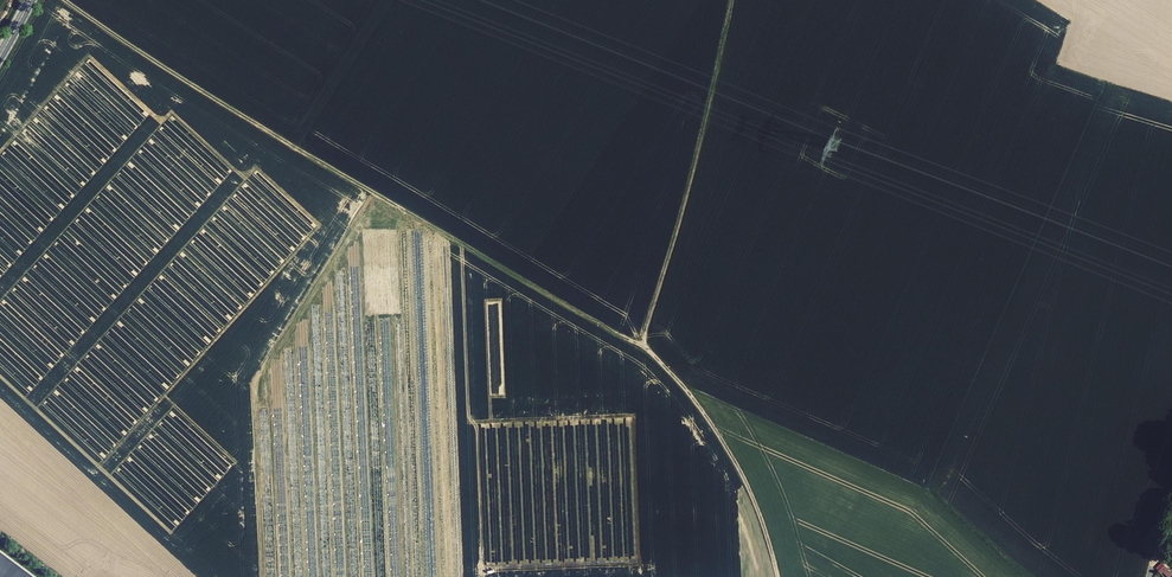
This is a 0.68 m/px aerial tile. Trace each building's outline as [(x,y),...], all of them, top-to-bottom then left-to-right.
[(0,550),(0,576),(36,576),(0,550)] [(1159,569),(1167,576),(1169,576),(1171,574),(1171,573),(1164,564),(1159,569)]
